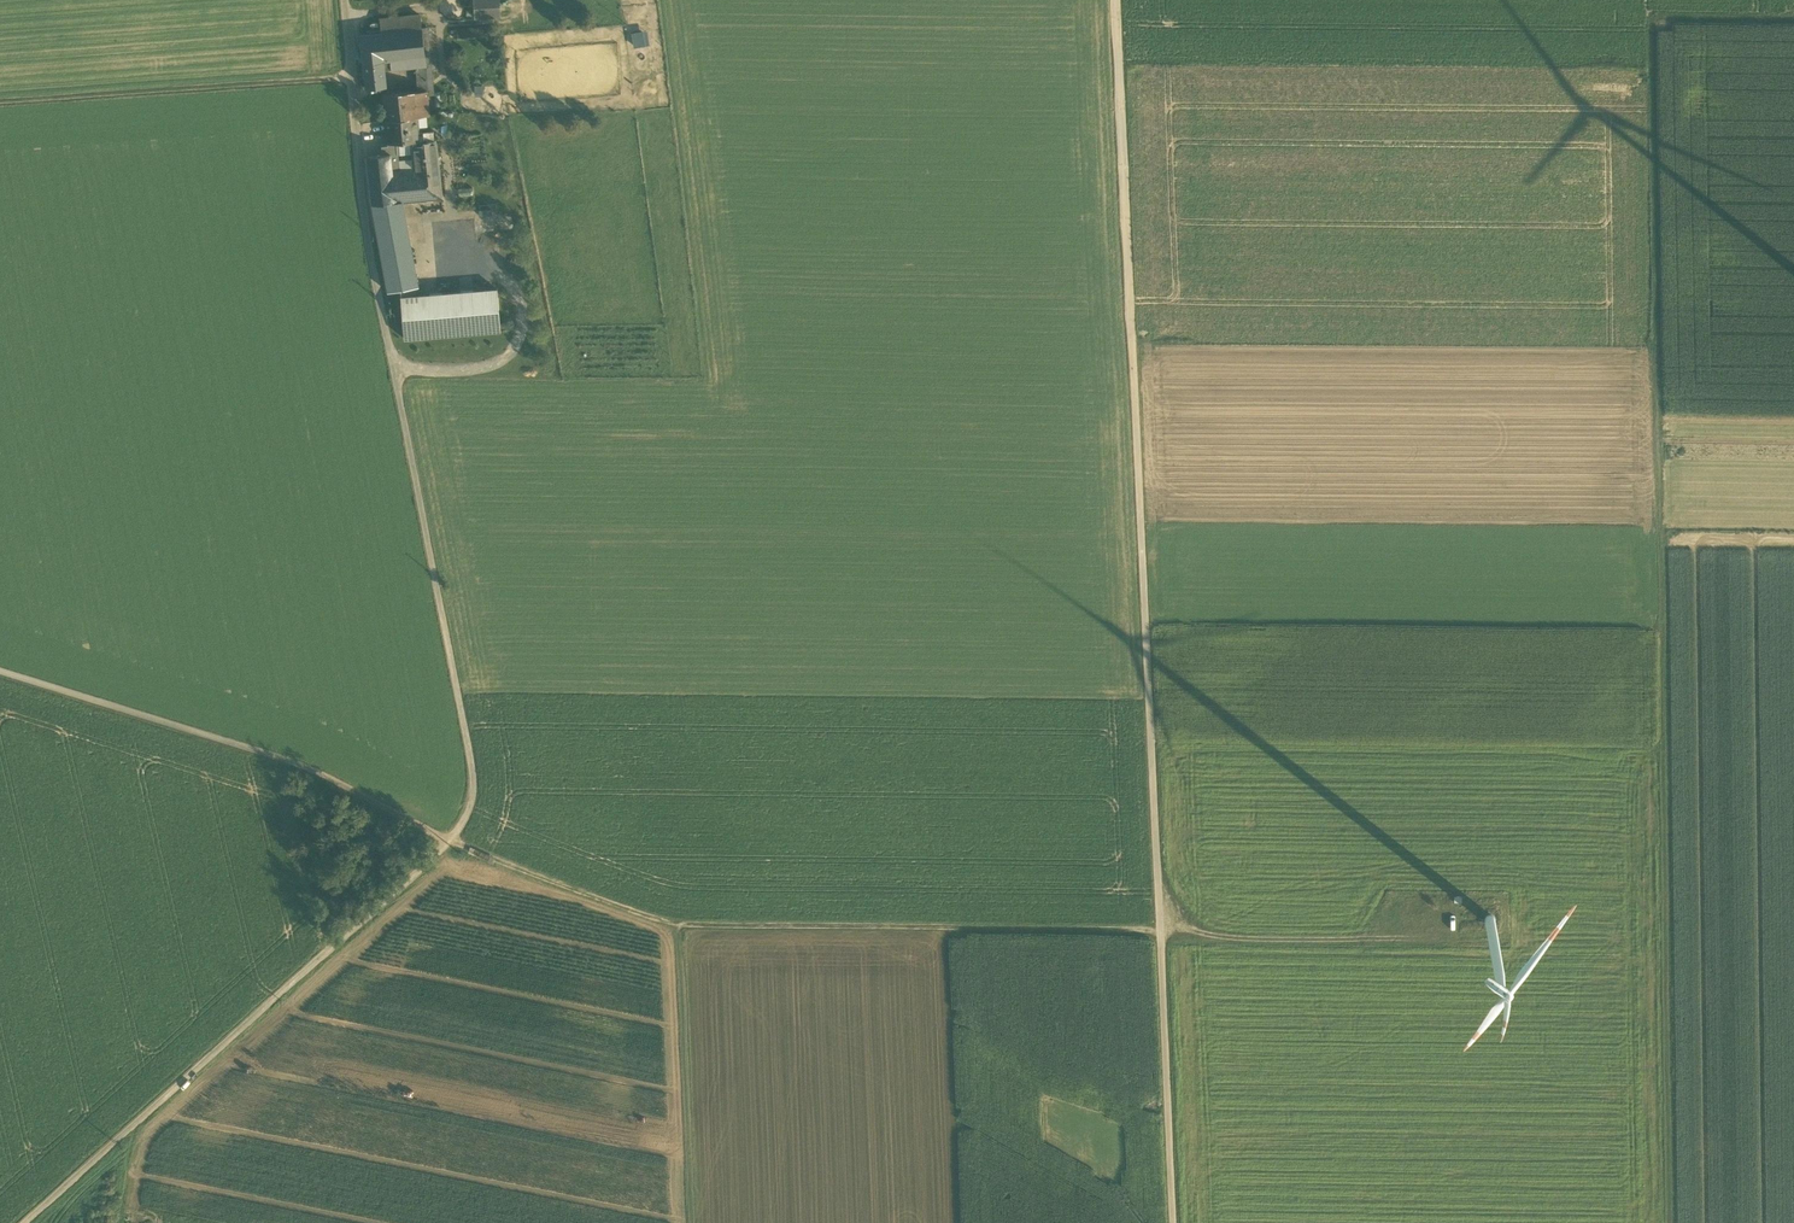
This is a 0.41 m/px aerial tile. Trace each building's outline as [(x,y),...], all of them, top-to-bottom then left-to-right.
[(498,15),(497,0),(474,0),(475,17),(498,15)] [(379,18),(381,32),(422,27),(420,13),(379,18)] [(431,26),(422,27),(425,55),(427,80),(428,90),(438,89),(431,26)] [(454,30),(455,38),(483,35),(482,26),(454,30)] [(425,55),(422,27),(381,32),(360,34),(363,62),(384,60),(384,61),(390,60),(415,57),(415,56),(425,55)] [(647,30),(631,33),(633,47),(649,45),(647,30)] [(427,80),(425,55),(415,56),(415,57),(390,60),(391,69),(416,66),(417,81),(427,80)] [(363,62),(366,87),(387,85),(384,61),(384,60),(363,62)] [(428,90),(427,80),(417,81),(419,91),(428,90)] [(482,85),(474,85),(474,96),(483,95),(482,85)] [(429,115),(428,90),(419,91),(402,92),(404,118),(417,117),(427,115),(429,115)] [(383,93),(386,120),(404,118),(402,92),(383,93)] [(417,117),(418,127),(428,126),(427,115),(417,117)] [(417,117),(404,118),(386,120),(388,142),(397,141),(413,140),(414,153),(414,157),(413,158),(413,159),(425,157),(424,143),(436,141),(434,141),(433,131),(418,132),(418,127),(417,117)] [(398,153),(398,154),(414,153),(413,140),(397,141),(397,145),(398,153)] [(424,143),(425,157),(438,156),(436,141),(424,143)] [(382,146),(383,154),(391,153),(398,153),(397,145),(388,146),(382,146)] [(406,171),(400,171),(393,172),(391,153),(383,154),(367,156),(372,204),(402,201),(409,200),(406,171)] [(398,153),(391,153),(393,172),(400,171),(399,159),(398,154),(398,153)] [(414,170),(406,171),(409,200),(442,197),(438,156),(425,157),(413,159),(414,170)] [(413,158),(399,159),(400,171),(406,171),(414,170),(413,159),(413,158)] [(458,187),(459,196),(473,195),(472,186),(458,187)] [(402,201),(372,204),(388,291),(400,289),(417,286),(402,201)] [(417,286),(400,289),(401,296),(419,295),(417,286)] [(401,296),(404,338),(500,330),(497,288),(419,295),(401,296)]
